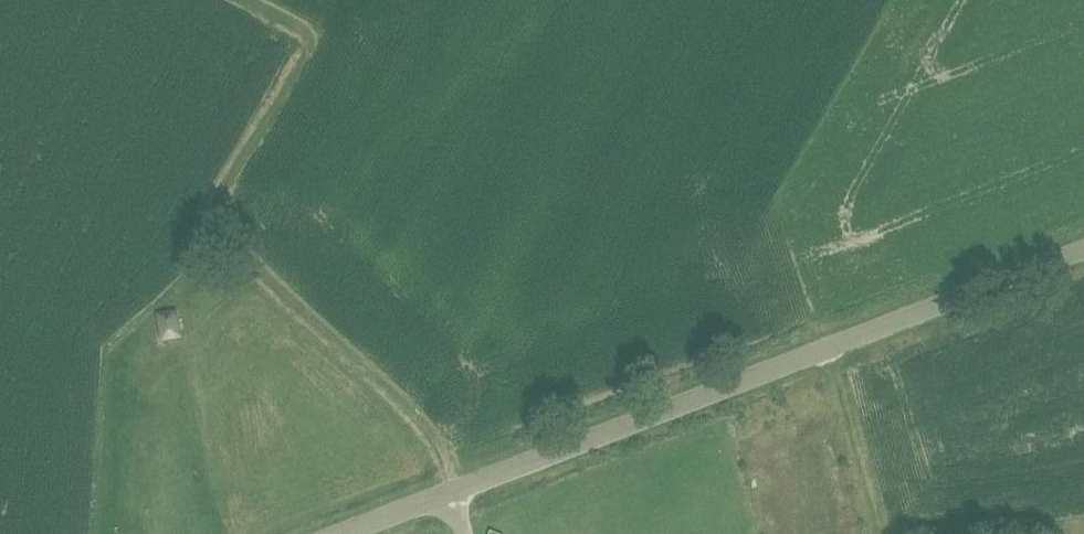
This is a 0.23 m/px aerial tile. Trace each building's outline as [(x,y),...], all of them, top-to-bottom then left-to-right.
[(170,311),(155,313),(160,345),(184,341),(179,310),(178,310),(170,311)]
